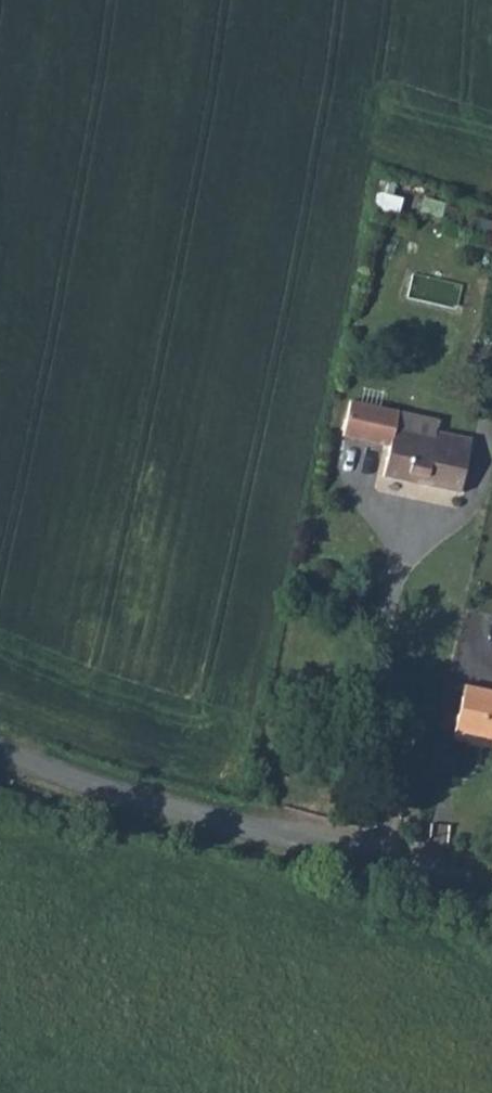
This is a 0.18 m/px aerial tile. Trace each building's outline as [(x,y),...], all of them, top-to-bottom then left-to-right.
[(437,418),(349,402),(342,442),(389,450),(384,476),(461,490),(470,440),(434,434),(437,418)] [(463,685),(456,730),(491,739),(491,691),(463,685)]
